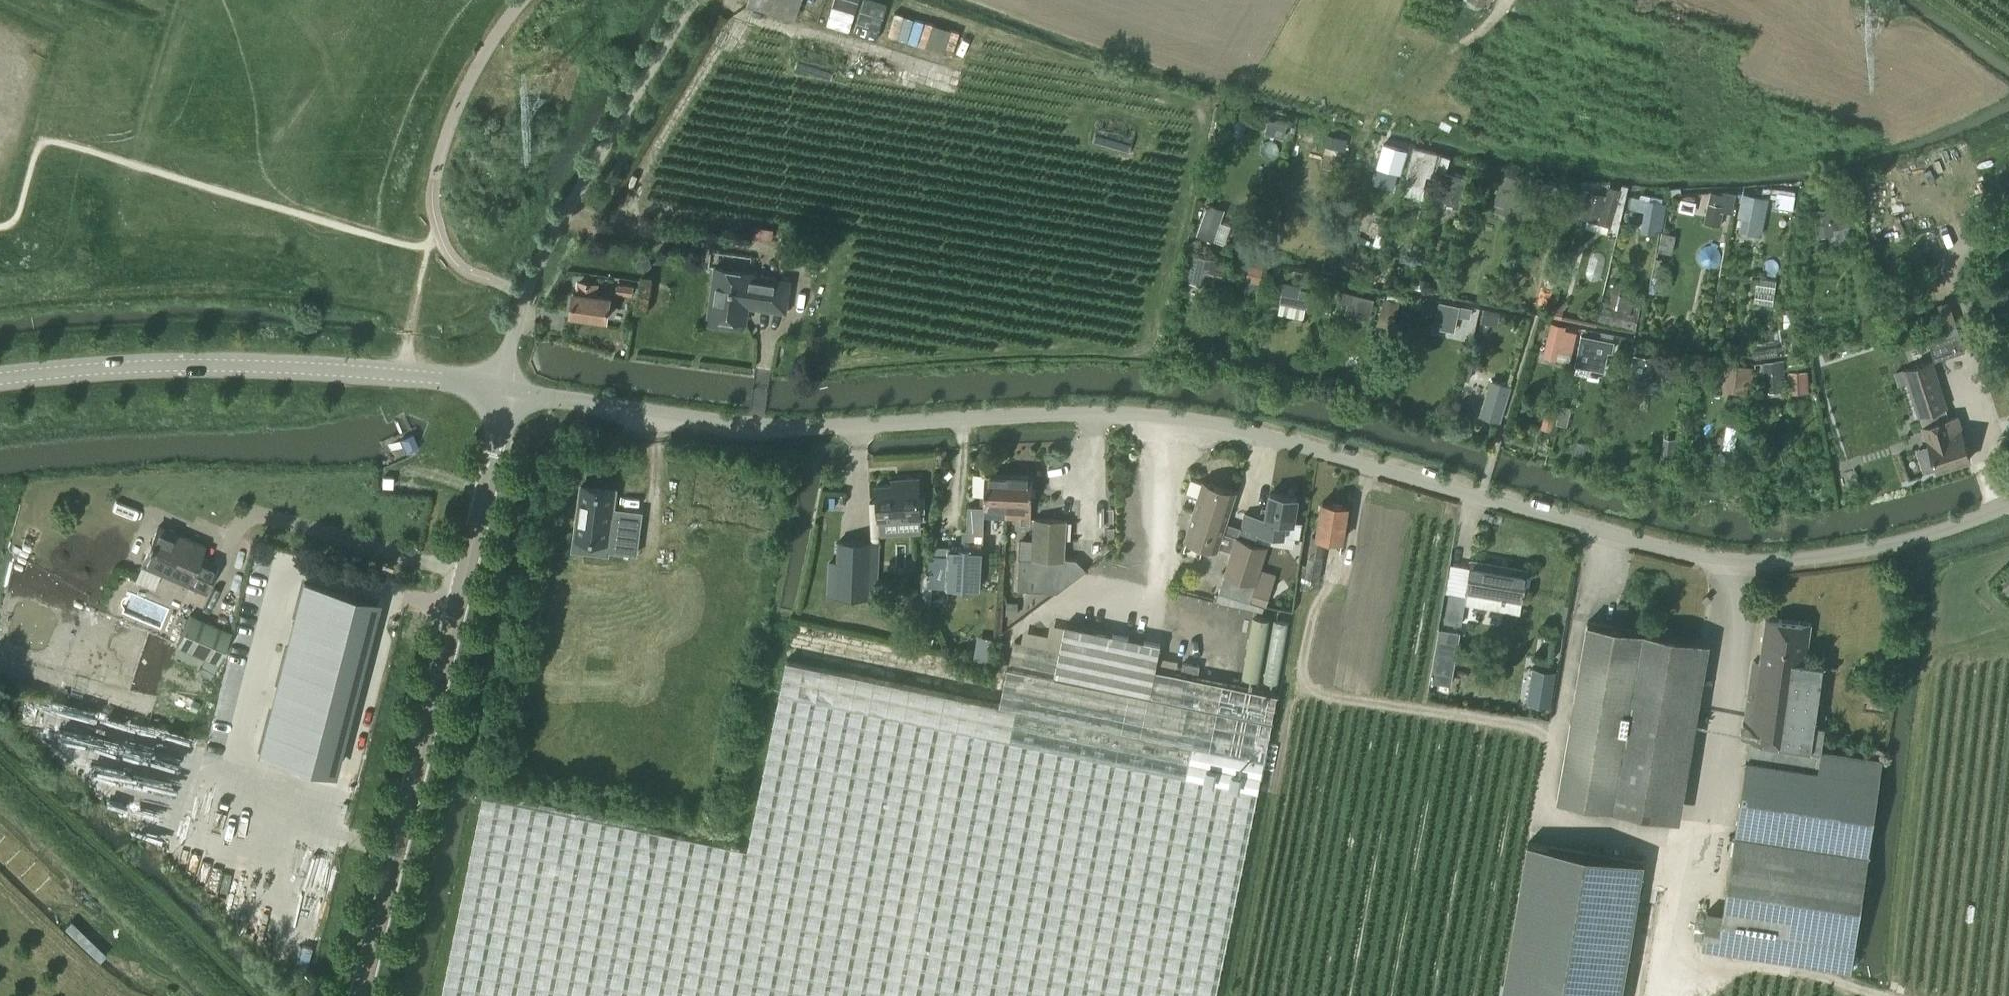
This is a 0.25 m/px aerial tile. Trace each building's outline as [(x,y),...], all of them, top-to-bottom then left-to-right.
[(825,0),(749,0),(748,4),(794,20),(794,18),(816,25),(825,0)] [(1467,3),(1486,10),(1488,5),(1486,4),(1487,0),(1468,0),(1467,3)] [(851,29),(856,11),(834,4),(829,22),(851,29)] [(805,49),(800,48),(794,70),(831,80),(837,58),(833,57),(834,53),(829,52),(828,56),(810,51),(811,47),(806,46),(805,49)] [(1266,134),(1284,138),(1287,125),(1270,121),(1266,134)] [(1109,128),(1105,127),(1101,149),(1138,156),(1142,134),(1138,133),(1139,129),(1133,128),(1133,132),(1115,129),(1115,125),(1110,124),(1109,128)] [(1357,155),(1361,138),(1327,131),(1321,156),(1336,159),(1338,150),(1357,155)] [(1384,143),(1377,167),(1401,174),(1408,150),(1384,143)] [(1426,176),(1431,177),(1438,153),(1415,146),(1406,178),(1408,178),(1407,185),(1422,189),(1426,176)] [(1457,197),(1456,197),(1463,176),(1461,176),(1464,169),(1458,167),(1461,160),(1451,157),(1440,191),(1441,192),(1438,201),(1454,206),(1457,197)] [(1512,205),(1519,177),(1502,172),(1495,201),(1512,205)] [(1984,191),(2008,231),(2008,176),(1984,191)] [(1560,186),(1536,180),(1531,203),(1554,208),(1560,186)] [(1587,186),(1588,182),(1588,181),(1583,180),(1582,181),(1581,185),(1580,192),(1568,189),(1567,189),(1563,207),(1562,212),(1580,215),(1582,206),(1585,193),(1587,186)] [(1580,217),(1611,227),(1623,189),(1610,185),(1604,202),(1599,201),(1602,194),(1589,190),(1580,217)] [(1771,198),(1777,199),(1775,206),(1784,208),(1793,209),(1794,200),(1795,192),(1787,190),(1778,189),(1777,193),(1772,192),(1771,198)] [(1711,192),(1703,224),(1720,228),(1724,211),(1732,213),(1737,193),(1725,190),(1723,195),(1711,192)] [(1628,195),(1626,207),(1643,210),(1640,231),(1655,233),(1656,228),(1662,229),(1666,202),(1649,199),(1650,195),(1640,193),(1640,192),(1634,191),(1633,196),(1628,195)] [(1761,236),(1769,197),(1743,192),(1739,213),(1743,213),(1739,231),(1761,236)] [(1814,209),(1818,236),(1829,235),(1830,244),(1850,241),(1848,226),(1856,224),(1853,204),(1829,208),(1829,207),(1814,209)] [(1206,207),(1197,236),(1214,241),(1218,229),(1221,230),(1223,224),(1220,223),(1223,212),(1206,207)] [(774,230),(758,226),(755,238),(771,242),(774,230)] [(1658,251),(1672,254),(1676,234),(1662,232),(1658,251)] [(1217,259),(1192,253),(1186,281),(1211,287),(1217,259)] [(652,266),(650,258),(642,256),(637,261),(639,269),(647,272),(652,266)] [(786,312),(790,281),(753,275),(753,272),(715,267),(708,316),(746,322),(748,306),(786,312)] [(1260,284),(1263,272),(1249,267),(1245,279),(1260,284)] [(607,318),(610,297),(595,295),(597,284),(580,282),(578,293),(573,292),(570,313),(607,318)] [(1308,286),(1288,282),(1284,301),(1303,305),(1308,286)] [(632,294),(634,285),(617,283),(616,292),(632,294)] [(1353,296),(1347,321),(1368,326),(1377,291),(1369,289),(1367,299),(1353,296)] [(1375,333),(1392,337),(1400,301),(1384,297),(1375,333)] [(1949,301),(1942,303),(1949,326),(1956,324),(1949,301)] [(1439,302),(1434,327),(1452,330),(1457,306),(1439,302)] [(1608,306),(1604,305),(1599,328),(1636,336),(1641,314),(1637,313),(1637,309),(1632,308),(1631,312),(1614,308),(1615,304),(1609,302),(1608,306)] [(1324,305),(1322,315),(1331,317),(1333,307),(1324,305)] [(1459,307),(1457,316),(1468,318),(1470,308),(1459,306),(1459,307)] [(1796,313),(1783,313),(1783,323),(1783,327),(1796,326),(1796,318),(1796,313)] [(1551,322),(1543,355),(1558,359),(1559,356),(1572,359),(1579,332),(1565,328),(1566,325),(1551,322)] [(1965,350),(1959,332),(1956,324),(1949,326),(1926,335),(1935,361),(1965,350)] [(1605,372),(1609,352),(1613,353),(1616,341),(1612,340),(1582,334),(1576,366),(1605,372)] [(1313,347),(1311,357),(1321,359),(1323,349),(1313,347)] [(1805,354),(1788,357),(1790,369),(1807,366),(1805,354)] [(1663,358),(1632,355),(1629,384),(1660,388),(1663,358)] [(1764,390),(1787,387),(1784,358),(1760,362),(1761,369),(1755,370),(1756,381),(1762,380),(1764,390)] [(1716,387),(1749,393),(1754,366),(1722,360),(1716,387)] [(1937,470),(1970,459),(1956,416),(1949,419),(1945,407),(1947,407),(1932,361),(1905,370),(1937,470)] [(1465,371),(1463,378),(1469,380),(1471,373),(1473,366),(1467,364),(1465,371)] [(1788,371),(1789,393),(1808,392),(1807,370),(1788,371)] [(1499,420),(1509,387),(1491,382),(1481,415),(1499,420)] [(404,413),(388,421),(393,430),(408,462),(423,455),(408,422),(404,413)] [(1552,431),(1555,417),(1544,414),(1541,428),(1552,431)] [(985,474),(984,507),(968,506),(967,531),(983,532),(984,516),(1007,518),(1010,475),(985,474)] [(1010,475),(1007,518),(1020,519),(1020,525),(1030,525),(1031,518),(1033,476),(1010,475)] [(392,487),(393,477),(383,476),(382,486),(392,487)] [(618,479),(583,476),(578,527),(599,529),(598,545),(612,547),(612,543),(640,545),(644,506),(616,504),(618,479)] [(1186,492),(1198,496),(1184,539),(1217,549),(1218,548),(1232,552),(1237,537),(1223,532),(1226,521),(1236,492),(1190,477),(1186,492)] [(879,519),(920,517),(918,478),(900,479),(901,484),(877,485),(879,519)] [(1266,517),(1260,516),(1245,513),(1241,533),(1269,542),(1270,533),(1299,538),(1302,523),(1294,522),(1298,497),(1270,493),(1266,517)] [(1342,541),(1348,506),(1323,502),(1317,536),(1313,535),(1308,565),(1304,564),(1302,576),(1320,579),(1327,538),(1342,541)] [(1034,519),(1033,539),(1020,538),(1018,558),(1020,558),(1018,589),(1058,591),(1085,569),(1077,559),(1065,558),(1067,520),(1034,519)] [(1223,532),(1237,537),(1240,525),(1226,521),(1223,532)] [(204,592),(214,569),(197,561),(203,547),(157,527),(141,564),(204,592)] [(1232,552),(1225,573),(1219,592),(1216,602),(1264,612),(1266,606),(1268,606),(1273,588),(1255,583),(1267,546),(1237,537),(1232,552)] [(840,542),(839,563),(829,563),(827,594),(868,596),(870,544),(840,542)] [(949,563),(933,562),(931,584),(948,585),(948,587),(980,588),(982,549),(950,547),(949,563)] [(1522,601),(1528,570),(1472,560),(1467,592),(1522,601)] [(2000,587),(2008,598),(2008,580),(2006,582),(2005,581),(2002,583),(2003,584),(2000,587)] [(304,583),(260,752),(333,771),(377,602),(304,583)] [(1461,624),(1466,596),(1450,593),(1445,622),(1461,624)] [(910,600),(908,607),(910,611),(918,613),(921,611),(923,604),(921,600),(914,598),(910,600)] [(1018,603),(1008,603),(1008,614),(1017,615),(1018,603)] [(1253,614),(1248,675),(1264,677),(1269,616),(1253,614)] [(230,633),(191,615),(177,645),(218,662),(230,633)] [(1274,617),(1268,679),(1283,680),(1289,619),(1274,617)] [(1735,831),(1723,911),(1707,909),(1703,946),(1851,969),(1883,758),(1821,749),(1824,725),(1815,724),(1823,664),(1806,662),(1811,623),(1766,617),(1761,662),(1753,661),(1743,738),(1750,739),(1735,831)] [(1700,640),(1644,631),(1588,621),(1559,799),(1671,818),(1700,640)] [(1015,641),(1008,667),(1000,706),(787,662),(748,848),(484,794),(442,995),(1216,995),(1272,721),(1277,695),(1156,669),(1161,644),(1066,624),(1060,651),(1015,641)] [(1440,626),(1431,679),(1452,683),(1461,630),(1440,626)] [(977,650),(975,659),(988,661),(989,652),(977,650)] [(1198,677),(1200,666),(1184,663),(1181,673),(1198,677)] [(1538,672),(1532,705),(1552,708),(1558,675),(1538,672)] [(150,780),(158,738),(80,722),(71,765),(150,780)] [(1503,995),(1622,995),(1644,862),(1529,842),(1503,995)]
